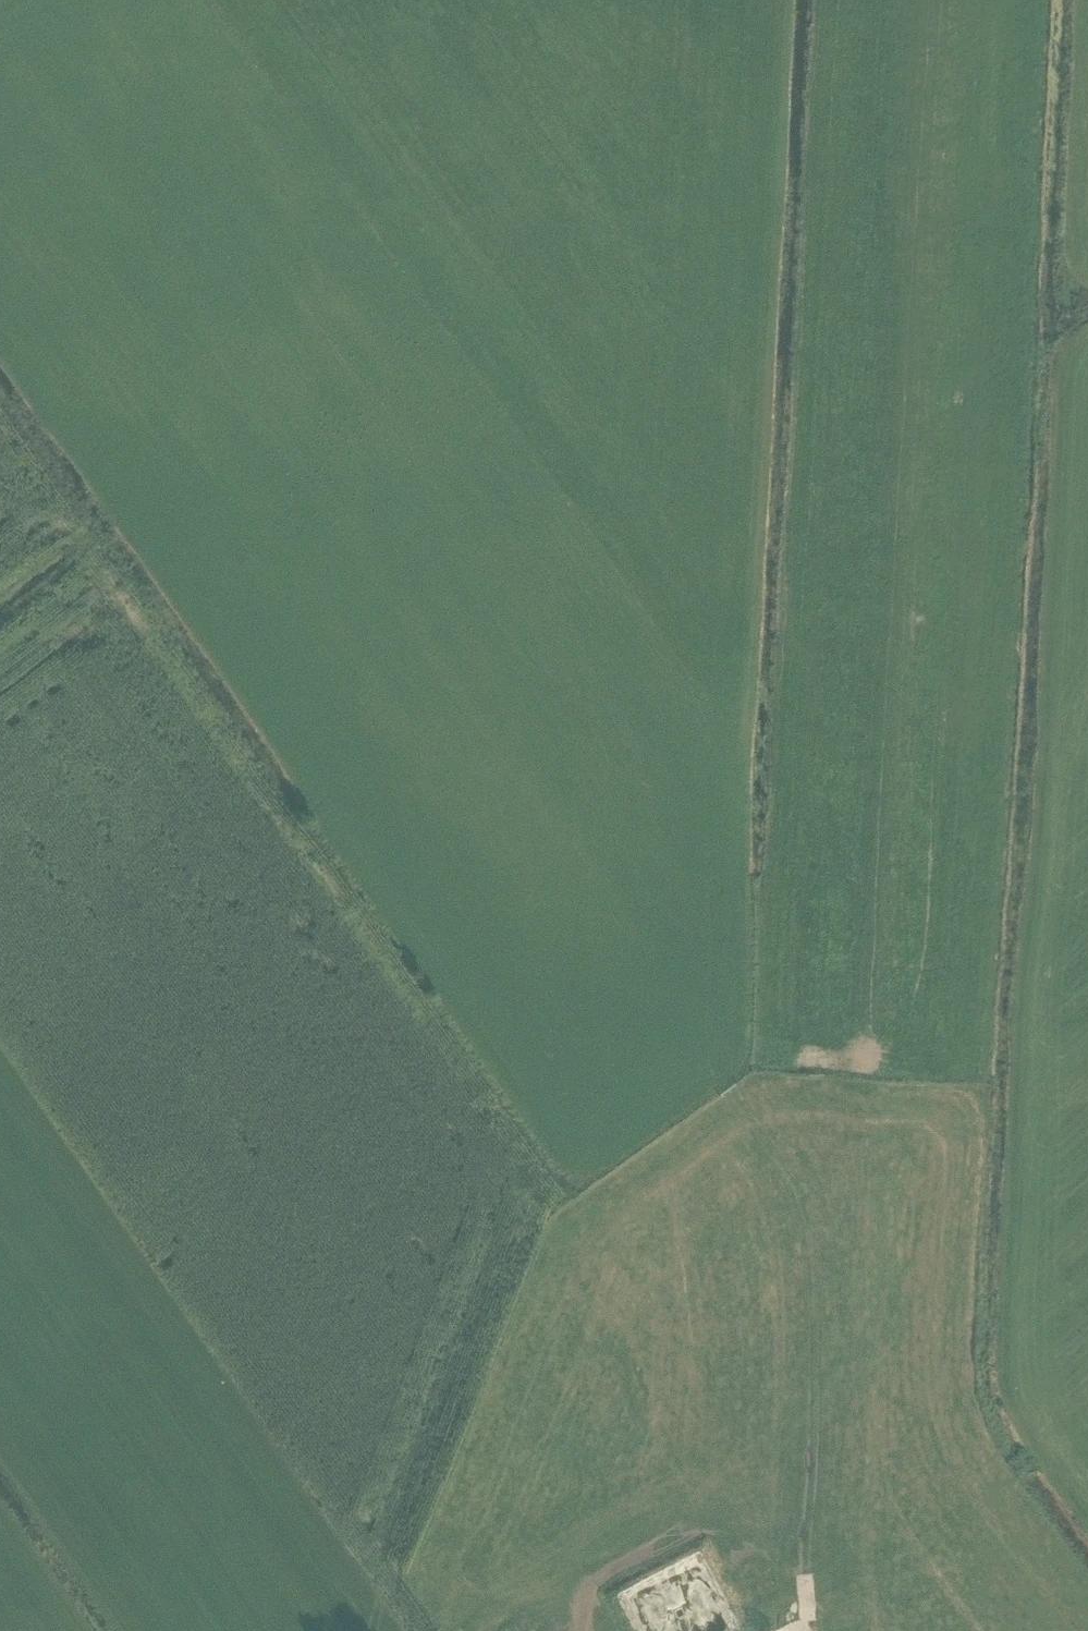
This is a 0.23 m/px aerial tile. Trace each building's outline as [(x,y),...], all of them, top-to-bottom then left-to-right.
[(647,1625),(649,1630),(702,1630),(698,1620),(672,1630),(666,1616),(647,1625)]
